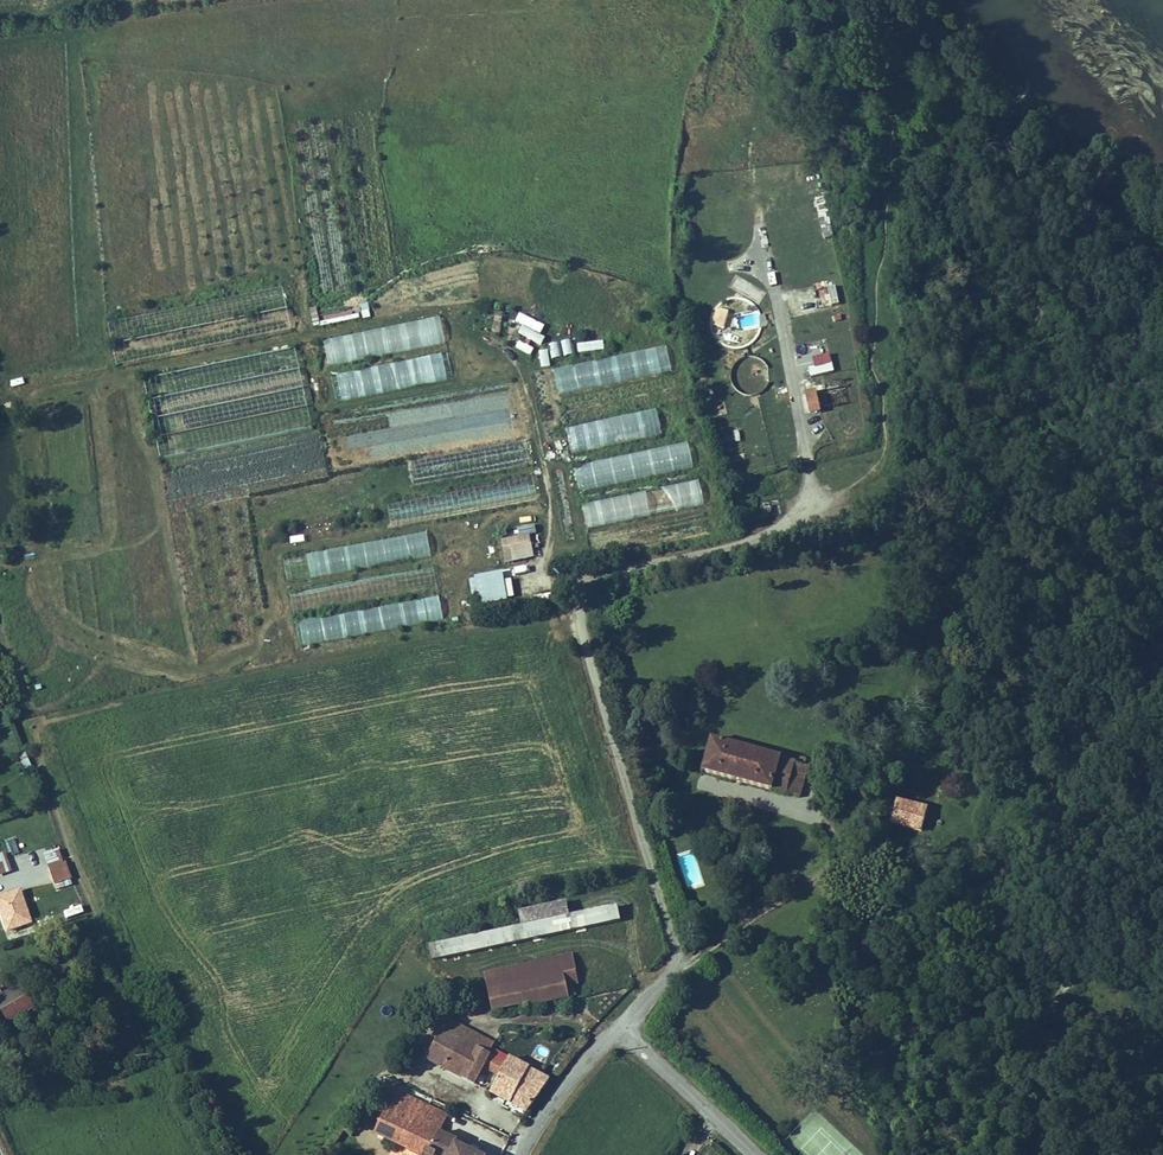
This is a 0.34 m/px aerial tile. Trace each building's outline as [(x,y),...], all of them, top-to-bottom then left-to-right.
[(825,197),(816,198),(821,238),(829,237),(825,197)] [(303,272),(310,271),(308,252),(301,253),(303,272)] [(392,306),(362,308),(362,317),(393,314),(392,306)] [(312,326),(319,325),(317,308),(310,308),(312,326)] [(543,333),(546,323),(519,314),(516,323),(543,333)] [(441,319),(323,337),(327,364),(445,346),(441,319)] [(523,325),(518,334),(541,346),(546,338),(523,325)] [(514,338),(510,345),(531,355),(534,348),(514,338)] [(552,358),(574,355),(572,340),(550,344),(552,358)] [(577,343),(578,353),(605,351),(604,341),(577,343)] [(554,365),(557,391),(672,375),(668,349),(554,365)] [(539,351),(542,368),(551,367),(548,350),(539,351)] [(331,372),(334,398),(453,381),(449,355),(331,372)] [(810,377),(834,371),(831,362),(808,367),(810,377)] [(812,388),(816,409),(825,407),(821,387),(812,388)] [(571,454),(662,434),(656,409),(565,428),(571,454)] [(579,489),(694,469),(689,443),(574,463),(579,489)] [(512,465),(529,462),(527,448),(510,450),(512,465)] [(586,526),(704,506),(700,482),(582,501),(586,526)] [(763,504),(765,515),(780,512),(778,502),(763,504)] [(520,535),(536,532),(535,524),(518,527),(520,535)] [(285,555),(289,579),(432,557),(428,533),(285,555)] [(505,563),(534,557),(530,534),(500,539),(505,563)] [(291,545),(305,542),(304,535),(290,538),(291,545)] [(514,565),(515,572),(529,570),(528,563),(514,565)] [(484,572),(487,588),(506,585),(504,569),(484,572)] [(535,581),(537,590),(551,587),(549,579),(535,581)] [(508,594),(506,585),(487,588),(489,597),(508,594)] [(440,598),(299,619),(302,643),(443,622),(440,598)] [(715,737),(708,768),(805,794),(811,761),(808,760),(810,754),(797,751),(796,757),(715,737)] [(842,757),(857,771),(868,759),(852,746),(842,757)] [(32,763),(29,756),(10,763),(13,770),(32,763)] [(899,801),(894,822),(926,831),(931,809),(899,801)] [(12,871),(5,852),(0,854),(0,875),(12,871)] [(73,855),(54,861),(60,879),(79,872),(73,855)] [(36,912),(25,882),(1,891),(13,921),(36,912)] [(527,917),(435,933),(438,949),(555,929),(630,918),(628,902),(573,910),(570,893),(525,901),(527,917)] [(578,966),(576,951),(567,952),(569,967),(578,966)] [(569,967),(567,952),(518,961),(521,976),(569,967)] [(522,980),(521,976),(518,961),(486,967),(490,986),(522,980)] [(521,976),(522,980),(524,998),(571,991),(570,980),(580,979),(579,970),(578,966),(569,967),(521,976)] [(0,987),(0,999),(6,1010),(27,1001),(25,996),(31,993),(23,976),(0,987)] [(492,999),(524,998),(522,980),(490,986),(492,999)] [(466,1033),(483,1041),(489,1029),(454,1011),(447,1024),(466,1033)] [(430,1055),(449,1065),(466,1033),(447,1024),(430,1055)] [(483,1041),(466,1033),(449,1065),(465,1074),(483,1041)] [(528,1110),(552,1077),(495,1047),(480,1071),(485,1074),(488,1069),(498,1074),(495,1079),(500,1082),(495,1091),(528,1110)] [(433,1068),(430,1074),(446,1083),(450,1077),(433,1068)] [(379,1130),(422,1149),(419,1154),(489,1154),(437,1128),(447,1108),(399,1085),(379,1130)]
